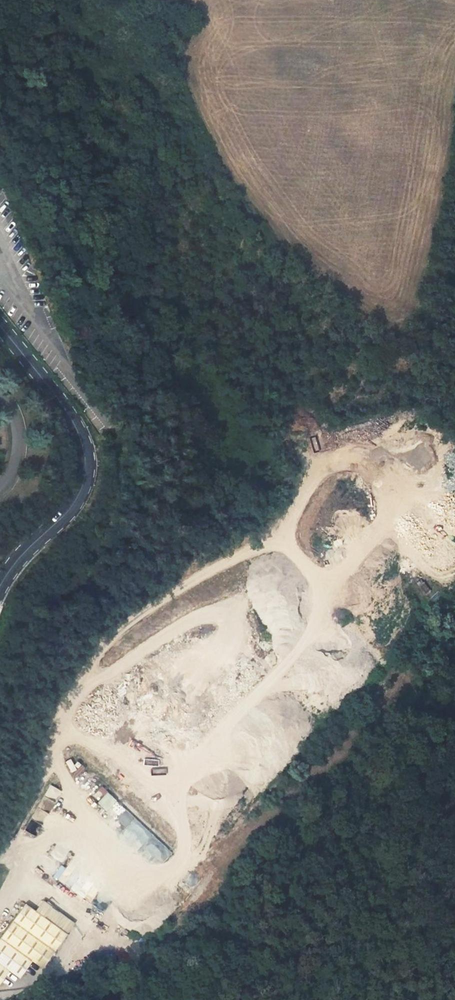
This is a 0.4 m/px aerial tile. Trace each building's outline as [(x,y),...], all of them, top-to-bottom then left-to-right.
[(97,802),(106,810),(116,799),(106,791),(97,802)] [(72,920),(40,897),(32,908),(65,931),(72,920)] [(29,959),(40,966),(65,931),(32,908),(25,903),(0,937),(0,975),(4,969),(17,978),(29,959)]
